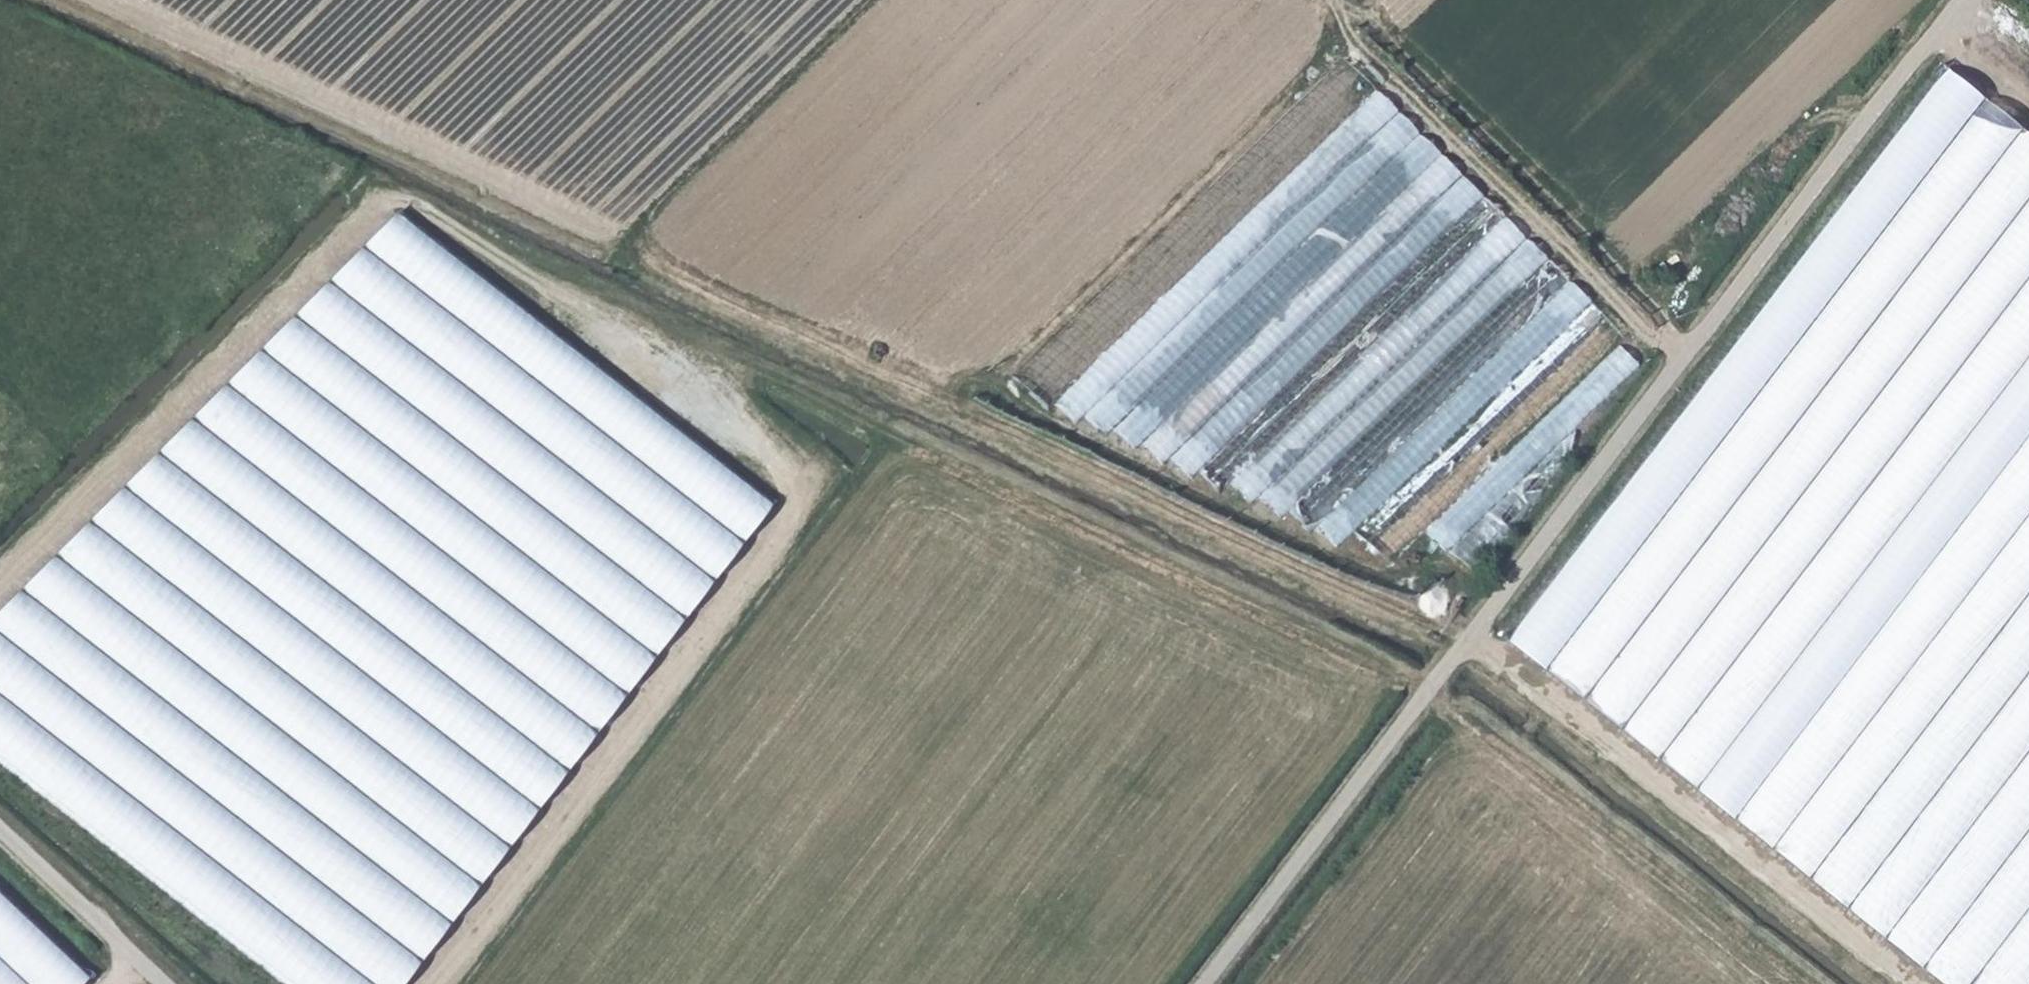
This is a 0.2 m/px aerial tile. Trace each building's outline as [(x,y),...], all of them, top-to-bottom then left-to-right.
[(1634,362),(1342,69),(1007,384),(1388,572),(1420,547),(1461,582),(1634,362)] [(1962,70),(1508,655),(1923,983),(2028,983),(2028,128),(1962,70)] [(394,226),(0,614),(0,757),(286,983),(404,983),(805,473),(610,315),(580,357),(394,226)] [(0,899),(0,983),(76,983),(83,977),(0,899)]
